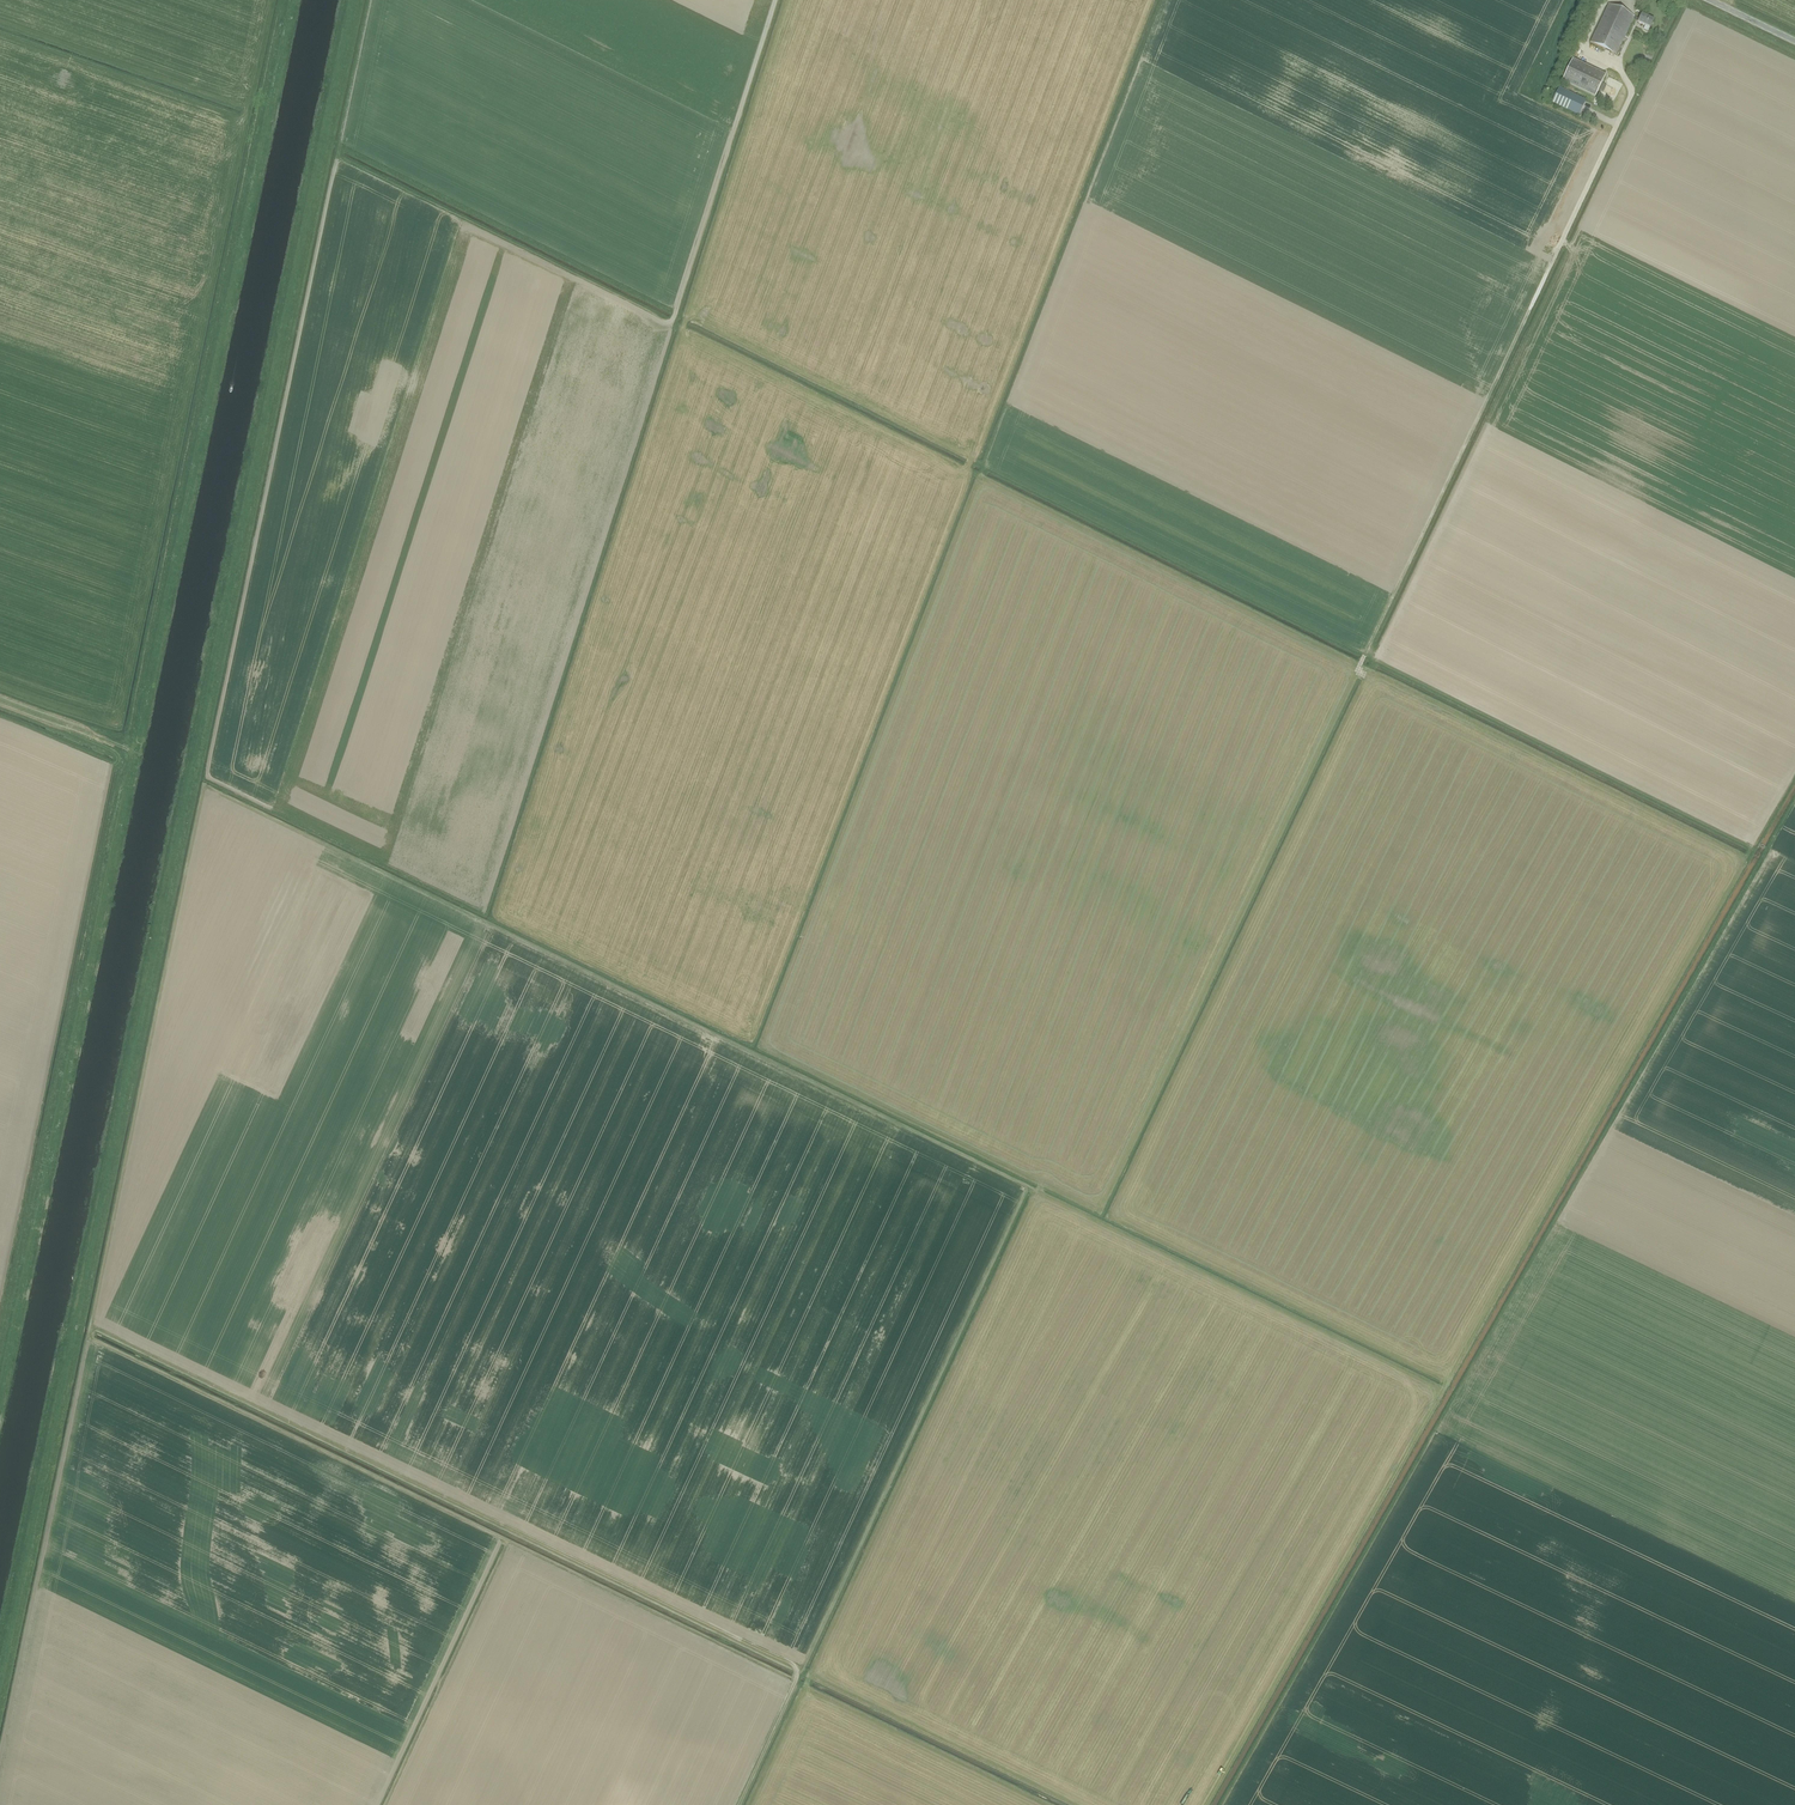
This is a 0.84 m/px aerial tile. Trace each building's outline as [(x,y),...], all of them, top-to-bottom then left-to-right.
[(1650,28),(1654,19),(1642,14),(1640,18),(1609,3),(1591,42),(1617,54),(1633,20),(1650,28)] [(1596,97),(1606,75),(1573,59),(1562,81),(1596,97)] [(1574,112),(1581,114),(1583,108),(1576,106),(1574,112)]
